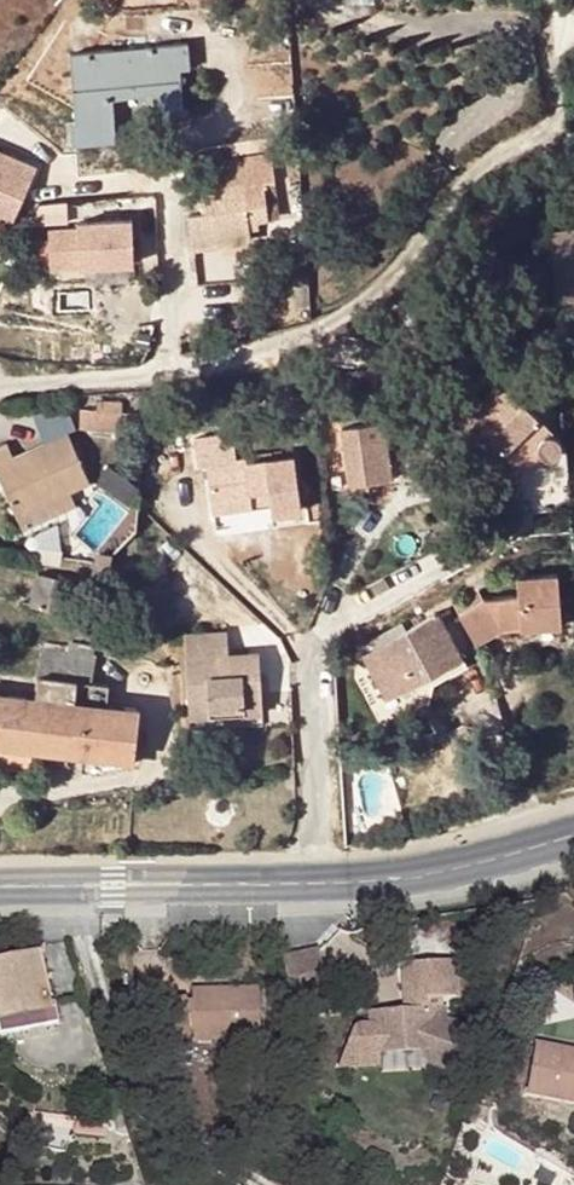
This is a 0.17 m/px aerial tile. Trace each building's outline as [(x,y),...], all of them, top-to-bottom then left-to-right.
[(188,44),(71,54),(76,121),(77,136),(116,133),(108,93),(152,86),(156,114),(183,112),(181,69),(189,68),(188,44)] [(13,227),(37,169),(0,154),(0,222),(13,227)] [(213,174),(215,189),(264,183),(275,182),(273,166),(213,174)] [(275,182),(264,183),(269,216),(280,214),(275,182)] [(215,189),(202,191),(205,212),(190,215),(194,245),(251,238),(249,224),(269,221),(269,216),(264,183),(215,189)] [(49,231),(50,268),(133,264),(131,221),(77,224),(78,230),(49,231)] [(13,227),(0,222),(0,247),(4,249),(13,227)] [(547,230),(547,237),(548,243),(548,245),(573,243),(573,227),(547,230)] [(548,245),(552,301),(573,299),(573,243),(548,245)] [(472,393),(455,411),(477,434),(483,428),(491,436),(525,472),(517,479),(512,513),(552,506),(568,494),(563,436),(559,439),(503,381),(481,402),(472,393)] [(125,406),(101,403),(98,430),(122,432),(125,406)] [(43,416),(47,435),(66,431),(62,412),(43,416)] [(483,428),(477,434),(484,442),(491,436),(483,428)] [(66,493),(90,482),(68,433),(14,459),(7,445),(0,448),(0,477),(18,516),(66,493)] [(233,437),(195,442),(199,467),(207,466),(214,514),(251,508),(250,493),(269,491),(272,514),(302,510),(294,457),(248,464),(246,460),(235,461),(233,437)] [(381,439),(344,446),(352,486),(387,479),(381,439)] [(215,522),(272,514),(269,491),(250,493),(251,508),(214,514),(215,522)] [(73,507),(66,493),(18,516),(24,529),(73,507)] [(77,582),(39,575),(33,604),(71,611),(77,582)] [(484,601),(460,615),(476,643),(501,629),(561,626),(559,579),(519,580),(519,598),(484,601)] [(395,638),(377,648),(385,663),(373,670),(389,698),(419,681),(413,671),(427,664),(432,674),(463,656),(438,614),(395,638)] [(187,721),(208,721),(207,712),(236,710),(237,719),(259,718),(257,694),(249,694),(248,684),(257,683),(255,658),(228,659),(226,637),(181,639),(186,692),(186,700),(195,697),(199,711),(187,716),(187,721)] [(35,746),(42,747),(47,701),(73,704),(75,682),(93,684),(96,657),(41,650),(36,699),(0,695),(0,742),(35,746)] [(467,664),(463,656),(432,674),(419,681),(424,690),(467,664)] [(419,681),(432,674),(427,664),(413,671),(419,681)] [(108,685),(93,684),(75,682),(73,704),(47,701),(42,747),(135,758),(140,712),(106,708),(108,685)] [(257,694),(257,683),(248,684),(249,694),(257,694)] [(175,720),(187,716),(186,700),(182,701),(171,706),(175,720)] [(208,721),(237,719),(236,710),(207,712),(208,721)] [(0,742),(0,764),(33,767),(35,746),(0,742)] [(324,945),(290,950),(297,992),(330,988),(324,945)] [(0,963),(0,1020),(46,1011),(34,955),(0,963)] [(458,962),(405,964),(406,989),(415,989),(415,1010),(425,1009),(425,999),(459,997),(458,962)] [(257,989),(191,991),(193,1040),(259,1039),(257,989)] [(406,989),(408,1010),(415,1010),(415,989),(406,989)] [(186,1000),(153,1001),(156,1067),(189,1067),(186,1000)] [(46,1011),(0,1020),(0,1035),(58,1023),(55,1009),(46,1011)] [(445,1009),(425,1009),(415,1010),(408,1010),(368,1012),(369,1025),(378,1024),(378,1032),(380,1054),(430,1052),(447,1051),(446,1018),(445,1009)] [(474,1030),(446,1018),(447,1051),(430,1052),(432,1053),(459,1065),(474,1030)] [(370,1032),(378,1032),(378,1024),(369,1025),(370,1032)] [(349,1039),(340,1056),(380,1054),(378,1032),(370,1032),(369,1025),(359,1026),(355,1029),(349,1039)] [(536,1046),(526,1097),(573,1105),(573,1053),(536,1046)] [(455,1074),(459,1065),(432,1053),(432,1065),(455,1074)] [(380,1054),(340,1056),(335,1065),(335,1067),(380,1065),(380,1054)] [(30,1127),(71,1131),(73,1120),(31,1116),(30,1127)] [(103,1122),(73,1120),(71,1131),(72,1136),(102,1139),(103,1122)]
